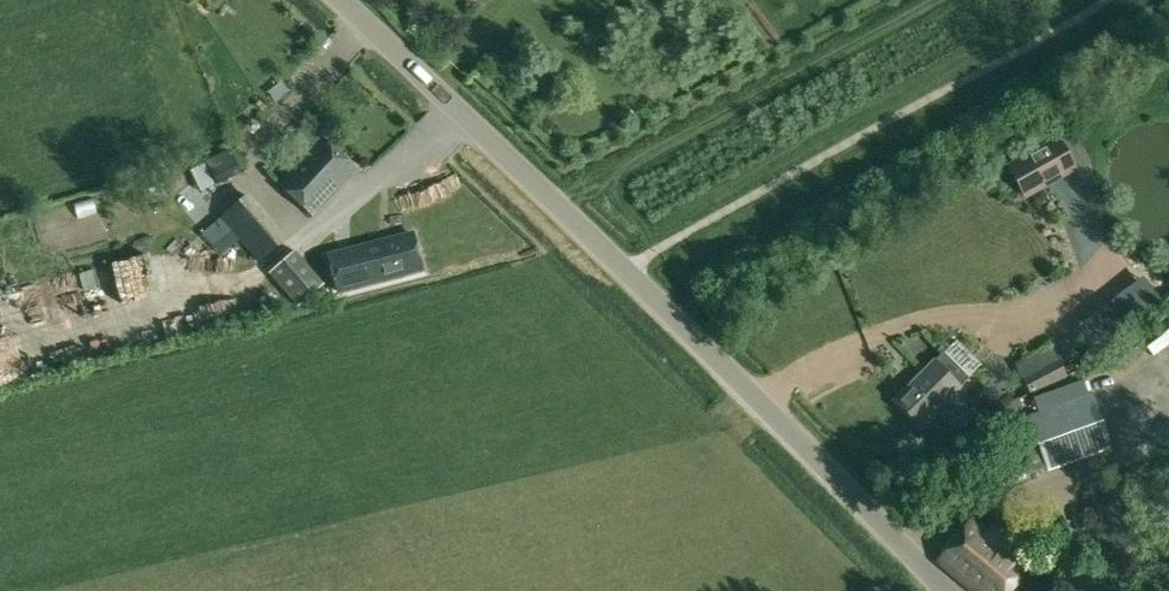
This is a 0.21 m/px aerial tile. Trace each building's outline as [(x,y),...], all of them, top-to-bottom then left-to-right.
[(322,139),(279,186),(314,217),(356,170),(322,139)] [(1007,167),(1024,198),(1074,171),(1057,139),(1007,167)] [(218,189),(245,176),(234,153),(208,166),(218,189)] [(248,194),(220,219),(259,265),(287,240),(248,194)] [(355,252),(354,249),(328,256),(337,292),(363,285),(360,273),(372,270),(375,282),(422,269),(413,234),(366,246),(366,249),(355,252)] [(296,250),(269,274),(299,308),(326,285),(296,250)] [(969,378),(944,352),(896,400),(922,427),(939,411),(937,410),(969,378)] [(1057,361),(1023,378),(1031,395),(1066,377),(1057,361)] [(1093,395),(1029,417),(1048,472),(1112,450),(1093,395)] [(1029,477),(1017,442),(985,453),(997,488),(1029,477)] [(1029,568),(972,520),(937,562),(972,590),(1010,590),(1029,568)]
